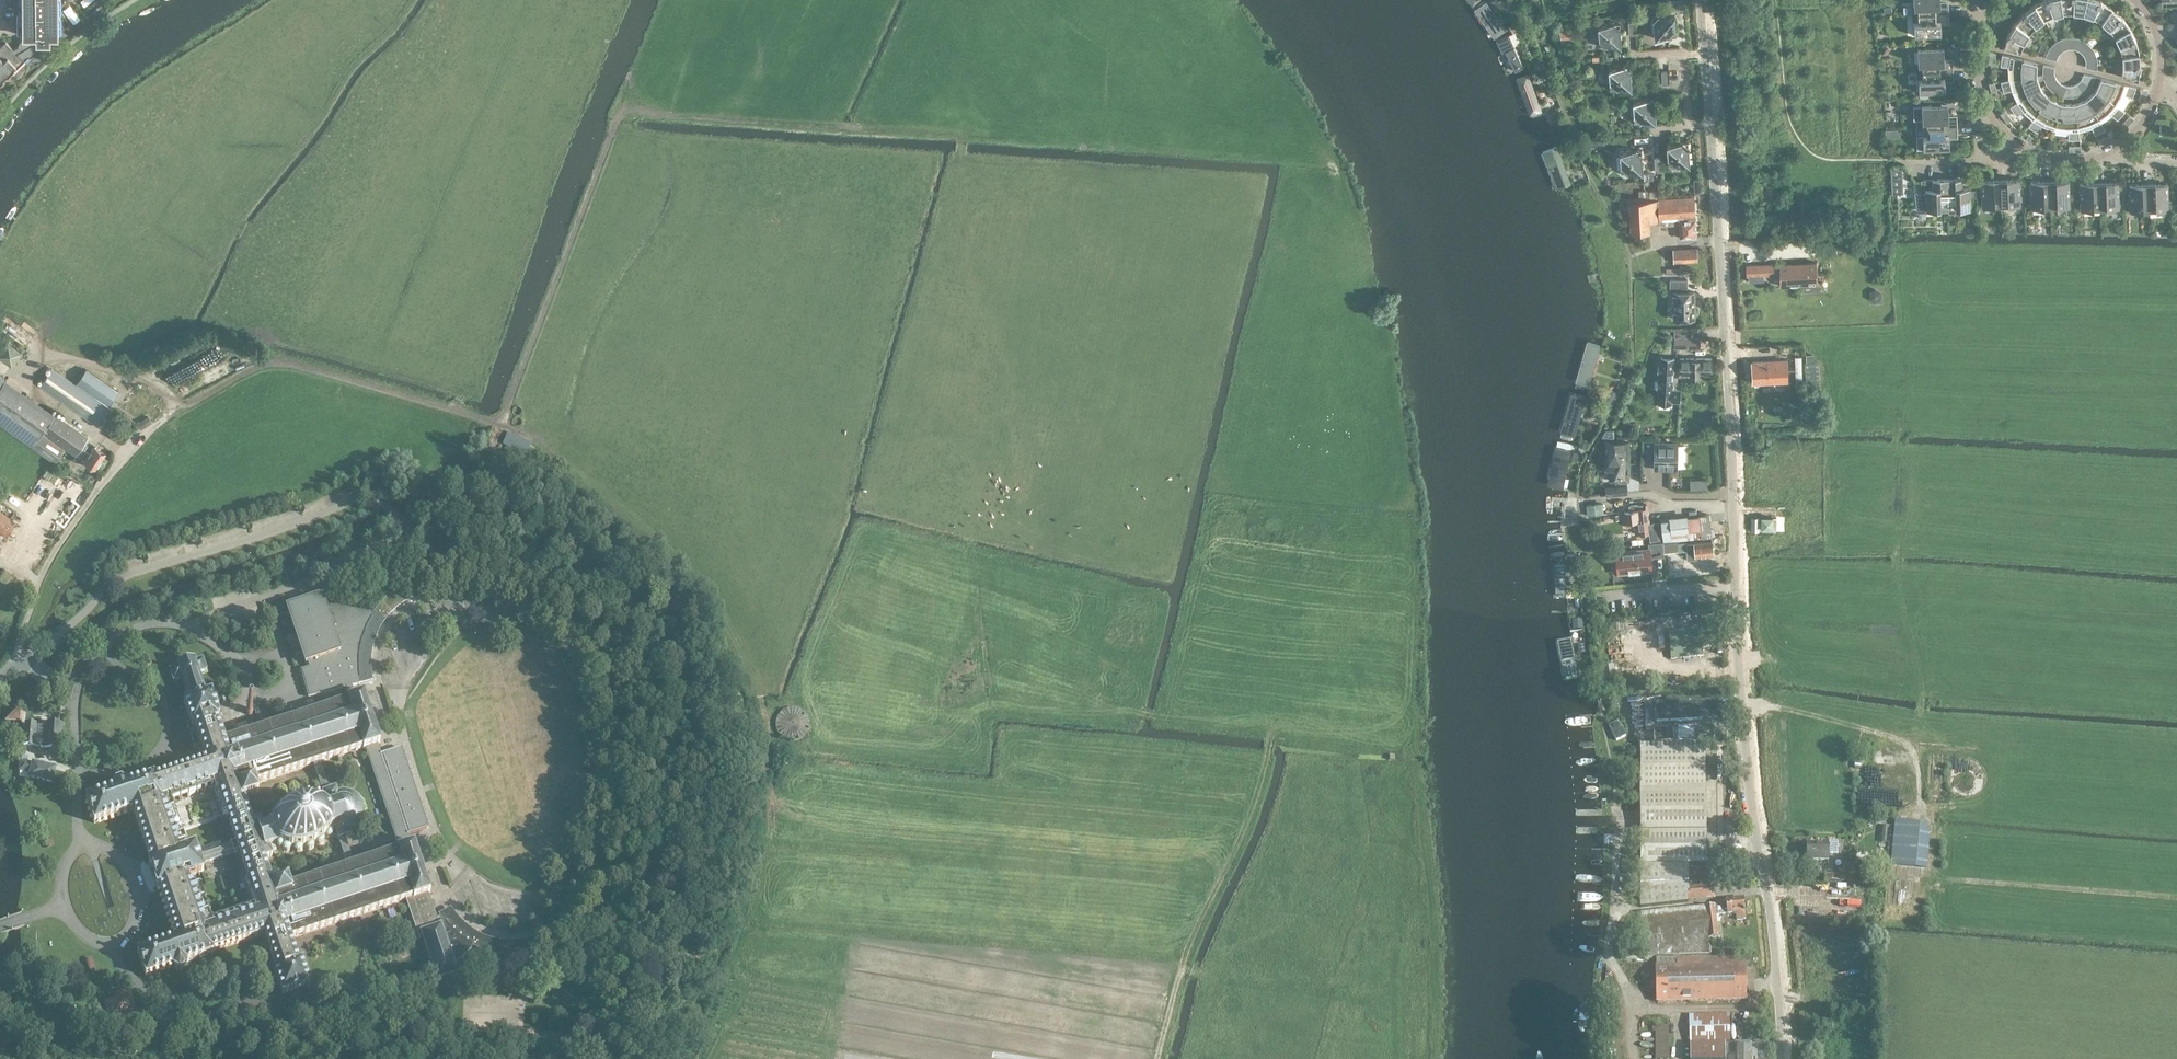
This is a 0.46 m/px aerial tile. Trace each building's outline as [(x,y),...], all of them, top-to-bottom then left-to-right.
[(17,18),(17,34),(37,33),(48,34),(57,34),(57,0),(24,0),(24,13),(17,13),(17,18)] [(1671,11),(1679,10),(1678,0),(1670,0),(1671,11)] [(1918,13),(1949,12),(1948,4),(1940,4),(1940,0),(1914,0),(1914,5),(1918,5),(1918,13)] [(2035,3),(2044,18),(2053,14),(2063,11),(2061,0),(2042,0),(2035,3)] [(2063,11),(2073,11),(2083,12),(2086,0),(2061,0),(2063,11)] [(2083,12),(2093,16),(2101,21),(2112,7),(2101,0),(2086,0),(2083,12)] [(1486,1),(1475,9),(1494,37),(1505,29),(1486,1)] [(2024,12),(2015,22),(2029,32),(2036,24),(2044,18),(2035,3),(2024,12)] [(2101,21),(2099,23),(2102,28),(2106,33),(2112,38),(2115,36),(2130,27),(2122,16),(2112,7),(2101,21)] [(1949,12),(1918,13),(1919,21),(1914,21),(1915,35),(1941,34),(1941,21),(1949,20),(1949,12)] [(1653,21),(1651,23),(1652,30),(1654,32),(1654,37),(1676,36),(1675,14),(1653,15),(1653,21)] [(1514,24),(1517,30),(1523,27),(1519,21),(1514,24)] [(1620,22),(1598,24),(1599,29),(1597,32),(1597,38),(1599,40),(1600,46),(1622,44),(1620,22)] [(2008,33),(2003,47),(2020,51),(2024,41),(2029,32),(2015,22),(2008,33)] [(2130,27),(2115,36),(2119,45),(2122,55),(2139,52),(2136,39),(2130,27)] [(1571,29),(1560,32),(1562,40),(1573,38),(1571,29)] [(4,80),(3,79),(4,77),(6,79),(28,56),(30,56),(32,56),(34,54),(35,53),(37,51),(37,49),(37,47),(43,42),(40,39),(48,39),(48,34),(37,33),(36,36),(32,38),(30,38),(28,37),(26,37),(24,38),(22,39),(20,41),(19,42),(18,44),(18,46),(13,49),(5,41),(0,47),(0,83),(4,80)] [(1512,34),(1509,36),(1514,46),(1517,44),(1520,43),(1515,33),(1512,34)] [(1509,34),(1496,40),(1502,52),(1505,51),(1515,71),(1524,67),(1514,46),(1509,36),(1509,34)] [(2067,36),(2057,40),(2063,50),(2069,48),(2067,36)] [(2077,37),(2067,36),(2069,48),(2074,48),(2077,37)] [(2077,37),(2074,48),(2080,50),(2087,41),(2077,37)] [(2057,40),(2049,47),(2059,54),(2063,50),(2057,40)] [(2087,41),(2080,50),(2084,55),(2094,49),(2087,41)] [(1888,46),(1886,45),(1882,46),(1880,50),(1881,53),(1883,54),(1886,54),(1889,49),(1888,46)] [(1922,62),(1922,70),(1953,69),(1953,60),(1944,61),(1944,47),(1918,48),(1918,62),(1922,62)] [(2049,47),(2045,57),(2056,59),(2059,54),(2049,47)] [(2094,49),(2084,55),(2086,60),(2097,58),(2094,49)] [(2123,65),(2121,75),(2138,79),(2140,65),(2139,52),(2122,55),(2123,65)] [(2037,62),(2002,53),(2000,65),(2008,66),(2008,68),(2009,79),(2037,75),(2037,62)] [(2097,58),(2086,60),(2085,66),(2097,69),(2097,58)] [(1543,59),(1536,62),(1538,69),(1546,66),(1543,59)] [(2043,64),(2043,74),(2054,72),(2055,66),(2043,64)] [(1631,65),(1609,67),(1609,72),(1607,75),(1608,81),(1610,83),(1610,89),(1632,87),(1631,65)] [(1537,71),(1540,77),(1547,74),(1544,68),(1537,71)] [(1922,70),(1923,78),(1919,78),(1919,92),(1945,91),(1945,78),(1953,77),(1953,69),(1922,70)] [(2056,78),(2054,72),(2043,74),(2046,84),(2056,78)] [(2084,73),(2081,79),(2090,86),(2095,76),(2084,73)] [(1527,75),(1517,79),(1530,114),(1540,110),(1527,75)] [(2009,79),(2001,81),(2003,92),(2011,90),(2012,91),(2017,101),(2017,102),(2041,87),(2037,75),(2009,79)] [(2056,78),(2046,84),(2053,92),(2060,82),(2056,78)] [(2101,78),(2095,89),(2118,106),(2124,96),(2125,94),(2132,97),(2136,86),(2101,78)] [(2081,79),(2077,83),(2083,93),(2090,86),(2081,79)] [(2060,82),(2053,92),(2063,96),(2065,85),(2060,82)] [(2077,83),(2071,85),(2073,97),(2083,93),(2077,83)] [(2065,85),(2063,96),(2073,97),(2071,85),(2065,85)] [(2017,101),(2010,106),(2017,115),(2023,110),(2024,111),(2033,119),(2050,97),(2041,87),(2017,102),(2017,101)] [(2095,89),(2086,98),(2101,122),(2110,115),(2111,114),(2117,119),(2125,111),(2118,106),(2095,89)] [(2033,119),(2028,126),(2038,132),(2042,125),(2043,125),(2055,129),(2061,102),(2050,97),(2033,119)] [(1633,105),(1632,108),(1632,114),(1634,116),(1635,122),(1656,120),(1655,98),(1633,100),(1633,105)] [(2086,98),(2074,102),(2078,130),(2079,130),(2090,127),(2091,127),(2095,134),(2105,129),(2101,122),(2086,98)] [(2061,102),(2055,129),(2066,131),(2068,131),(2068,139),(2080,139),(2079,130),(2078,130),(2074,102),(2061,102)] [(1920,105),(1913,105),(1914,119),(1923,119),(1923,127),(1957,126),(1957,117),(1949,117),(1948,111),(1948,109),(1946,107),(1944,107),(1942,108),(1941,109),(1941,111),(1938,111),(1938,105),(1920,105)] [(2003,117),(2007,122),(2012,119),(2008,113),(2003,117)] [(2122,123),(2126,127),(2131,122),(2126,118),(2122,123)] [(1923,135),(1917,135),(1917,149),(1923,149),(1940,148),(1939,142),(1942,142),(1942,144),(1944,145),(1946,145),(1948,145),(1949,143),(1949,141),(1949,135),(1958,134),(1957,126),(1923,127),(1923,135)] [(1886,128),(1885,128),(1885,136),(1887,136),(1892,136),(1900,136),(1900,128),(1890,128),(1887,128),(1886,128)] [(2026,138),(2032,142),(2035,137),(2029,133),(2026,138)] [(2098,139),(2100,145),(2106,142),(2104,136),(2098,139)] [(1689,141),(1667,143),(1668,165),(1674,164),(1676,166),(1683,165),(1685,163),(1690,163),(1689,141)] [(1557,148),(1544,153),(1558,189),(1572,183),(1557,148)] [(1642,149),(1620,150),(1620,156),(1618,158),(1619,165),(1621,167),(1621,172),(1643,171),(1642,149)] [(1892,169),(1892,177),(1902,177),(1902,169),(1892,169)] [(1923,191),(1914,192),(1915,192),(1917,210),(1926,209),(1941,209),(1941,204),(1948,204),(1947,184),(1947,178),(1937,178),(1937,182),(1933,183),(1933,179),(1932,179),(1923,180),(1923,191)] [(1957,178),(1947,178),(1947,184),(1948,204),(1948,205),(1956,205),(1956,208),(1971,208),(1970,196),(1976,196),(1976,189),(1970,189),(1970,186),(1963,187),(1962,187),(1962,182),(1958,182),(1957,178)] [(2019,178),(2000,179),(2001,205),(2020,205),(2019,178)] [(1981,183),(1977,183),(1977,196),(1982,196),(1982,206),(2001,205),(2000,179),(1981,180),(1981,183)] [(2069,180),(2050,181),(2051,207),(2070,206),(2069,180)] [(2051,207),(2050,181),(2030,181),(2031,208),(2051,207)] [(2118,181),(2099,182),(2100,208),(2119,208),(2118,181)] [(2100,208),(2099,182),(2080,183),(2081,209),(2100,208)] [(2167,183),(2148,184),(2149,210),(2168,209),(2167,183)] [(2148,184),(2129,184),(2130,211),(2149,210),(2148,184)] [(1629,197),(1619,198),(1621,218),(1629,218),(1630,232),(1650,230),(1650,221),(1659,220),(1659,225),(1679,224),(1680,237),(1697,236),(1696,217),(1694,196),(1658,198),(1657,190),(1639,191),(1639,196),(1629,197)] [(1836,244),(1824,244),(1824,254),(1836,254),(1836,244)] [(1673,249),(1673,262),(1698,260),(1697,247),(1673,249)] [(1780,274),(1780,277),(1780,285),(1818,283),(1817,261),(1779,263),(1780,274)] [(1780,274),(1779,263),(1746,265),(1746,276),(1749,276),(1749,281),(1764,280),(1764,275),(1780,274)] [(1675,319),(1694,318),(1694,291),(1688,291),(1687,279),(1670,279),(1670,292),(1674,292),(1675,319)] [(1875,288),(1869,292),(1869,299),(1876,302),(1882,299),(1881,292),(1875,288)] [(19,341),(29,342),(30,330),(19,329),(19,341)] [(1692,338),(1692,330),(1674,330),(1674,338),(1692,338)] [(1692,338),(1674,338),(1674,348),(1700,348),(1700,338),(1692,338)] [(0,350),(0,357),(12,365),(22,350),(8,340),(0,350)] [(1600,345),(1587,342),(1576,381),(1589,384),(1600,345)] [(1807,372),(1816,372),(1816,353),(1806,353),(1807,372)] [(1632,359),(1625,357),(1622,364),(1629,366),(1632,359)] [(1680,358),(1680,374),(1712,374),(1712,358),(1680,358)] [(1670,360),(1665,359),(1665,360),(1661,360),(1661,365),(1658,365),(1658,372),(1661,372),(1659,401),(1660,401),(1660,400),(1670,401),(1671,401),(1679,401),(1680,390),(1679,390),(1679,382),(1677,382),(1678,377),(1673,376),(1673,361),(1670,361),(1670,360)] [(1787,359),(1752,361),(1753,383),(1788,381),(1787,359)] [(1797,377),(1805,376),(1805,366),(1797,366),(1797,377)] [(52,367),(40,384),(96,424),(108,406),(52,367)] [(77,381),(109,404),(119,390),(85,367),(77,381)] [(88,445),(83,442),(88,436),(5,379),(0,386),(0,424),(56,461),(65,447),(75,454),(76,454),(85,460),(84,461),(95,468),(105,453),(94,446),(90,453),(85,449),(88,445)] [(1608,409),(1617,391),(1609,387),(1601,405),(1608,409)] [(1582,402),(1574,400),(1564,436),(1571,438),(1582,402)] [(1628,430),(1632,423),(1625,419),(1621,427),(1622,427),(1628,430)] [(506,432),(502,443),(526,453),(530,442),(506,432)] [(1585,451),(1589,442),(1582,438),(1577,447),(1585,451)] [(1628,469),(1628,442),(1607,441),(1607,442),(1606,442),(1606,452),(1606,468),(1614,468),(1614,480),(1627,480),(1627,479),(1628,479),(1628,469)] [(1676,469),(1677,443),(1655,442),(1655,469),(1676,469)] [(1570,451),(1556,448),(1553,463),(1554,466),(1553,471),(1550,473),(1548,482),(1550,486),(1554,486),(1555,486),(1562,487),(1570,451)] [(1582,453),(1573,451),(1572,458),(1581,460),(1582,453)] [(1706,479),(1694,480),(1694,488),(1706,488),(1706,479)] [(1627,484),(1605,486),(1606,495),(1628,493),(1627,484)] [(1587,506),(1588,515),(1603,513),(1602,503),(1587,506)] [(1633,509),(1624,511),(1625,522),(1626,522),(1626,526),(1634,525),(1635,534),(1650,533),(1651,539),(1663,538),(1663,542),(1678,540),(1702,538),(1701,537),(1712,536),(1709,514),(1699,515),(1699,516),(1687,517),(1687,515),(1669,517),(1670,518),(1661,519),(1660,522),(1650,523),(1648,503),(1633,504),(1633,509)] [(7,537),(15,524),(9,520),(10,518),(0,512),(0,533),(7,537)] [(1759,517),(1751,517),(1751,531),(1759,531),(1759,517)] [(1776,517),(1759,517),(1759,531),(1775,531),(1776,517)] [(1663,542),(1664,552),(1686,550),(1687,558),(1692,558),(1692,556),(1714,554),(1713,553),(1712,540),(1687,543),(1687,541),(1678,541),(1678,540),(1663,542)] [(1649,548),(1616,551),(1618,573),(1651,570),(1650,556),(1664,555),(1663,542),(1663,541),(1648,543),(1649,548)] [(1571,564),(1571,572),(1580,572),(1580,564),(1571,564)] [(1567,566),(1557,566),(1557,596),(1567,596),(1567,566)] [(373,648),(373,646),(374,643),(375,641),(376,637),(378,634),(379,632),(380,629),(382,626),(384,623),(385,621),(387,618),(389,617),(391,614),(394,611),(398,608),(401,605),(404,603),(408,601),(411,599),(415,598),(416,597),(420,596),(416,582),(412,584),(410,584),(404,587),(401,589),(397,591),(396,592),(391,595),(390,596),(387,599),(385,600),(382,603),(379,606),(378,608),(375,611),(373,614),(357,611),(324,604),(322,597),(287,609),(305,664),(307,664),(308,668),(301,670),(308,697),(345,688),(349,700),(347,700),(347,701),(341,704),(310,714),(225,742),(217,718),(219,717),(211,694),(206,695),(203,685),(198,672),(206,670),(203,659),(195,661),(194,660),(178,666),(178,667),(170,669),(174,680),(182,678),(189,701),(184,703),(192,726),(194,726),(201,747),(206,762),(155,779),(154,776),(126,785),(126,784),(121,781),(115,783),(113,788),(113,790),(86,799),(94,823),(134,810),(150,859),(151,862),(148,862),(157,888),(159,887),(177,939),(137,952),(146,976),(173,967),(174,969),(178,971),(184,969),(186,964),(186,963),(214,954),(213,951),(265,934),(276,969),(274,970),(282,994),(309,985),(301,961),(298,962),(290,938),(406,900),(417,933),(420,932),(437,980),(457,973),(454,965),(472,946),(478,949),(486,952),(490,953),(493,954),(497,955),(500,955),(504,956),(509,956),(511,956),(513,956),(521,955),(525,955),(528,954),(531,954),(534,953),(539,951),(535,938),(531,939),(527,940),(525,941),(523,941),(520,941),(516,942),(512,942),(508,942),(506,942),(502,941),(499,941),(495,940),(491,939),(488,938),(484,937),(482,936),(479,934),(476,933),(474,932),(471,930),(468,928),(465,925),(464,924),(462,922),(459,919),(457,916),(455,915),(453,911),(451,908),(438,914),(440,917),(437,918),(428,893),(430,893),(414,845),(411,845),(408,835),(428,828),(401,748),(381,754),(377,744),(380,743),(364,697),(364,695),(357,697),(353,686),(372,681),(372,679),(372,674),(371,669),(371,665),(371,662),(371,660),(371,658),(372,654),(372,650),(373,648)] [(1581,619),(1571,620),(1572,630),(1582,629),(1581,619)] [(1571,645),(1558,647),(1564,681),(1578,678),(1571,645)] [(1613,666),(1601,667),(1602,680),(1615,678),(1613,666)] [(1656,704),(1657,722),(1718,719),(1717,701),(1677,703),(1677,698),(1666,698),(1666,703),(1656,704)] [(783,736),(804,741),(810,712),(782,706),(777,728),(784,730),(783,736)] [(22,710),(15,709),(10,721),(21,722),(22,710)] [(1619,721),(1608,726),(1615,741),(1626,736),(1619,721)] [(37,726),(27,725),(25,725),(24,746),(35,747),(44,748),(60,749),(62,725),(46,724),(45,727),(40,727),(37,727),(37,726)] [(1673,727),(1654,728),(1655,741),(1674,740),(1673,727)] [(1706,791),(1705,742),(1640,744),(1640,791),(1706,791)] [(788,756),(774,755),(773,764),(788,765),(788,756)] [(21,762),(19,771),(31,773),(30,778),(52,783),(55,769),(33,764),(21,762)] [(1706,791),(1640,791),(1641,831),(1707,831),(1706,791)] [(1897,821),(1892,864),(1926,868),(1929,832),(1925,831),(1926,824),(1897,821)] [(1707,831),(1641,831),(1641,864),(1689,864),(1707,864),(1707,831)] [(1829,843),(1807,843),(1806,859),(1828,859),(1828,853),(1837,853),(1837,841),(1829,841),(1829,843)] [(1689,864),(1641,864),(1641,907),(1688,902),(1688,901),(1687,898),(1686,898),(1685,892),(1689,892),(1689,887),(1689,864)] [(1713,885),(1689,887),(1689,892),(1685,892),(1686,898),(1687,898),(1688,901),(1715,898),(1713,885)] [(1746,919),(1743,899),(1743,898),(1726,901),(1726,902),(1713,904),(1713,906),(1641,914),(1642,955),(1710,953),(1709,939),(1719,937),(1716,916),(1727,914),(1728,915),(1736,914),(1736,920),(1746,919)] [(1621,923),(1617,931),(1627,935),(1630,928),(1621,923)] [(1619,941),(1615,948),(1624,953),(1628,946),(1619,941)] [(1657,957),(1657,965),(1658,1002),(1746,1000),(1745,964),(1735,964),(1734,957),(1677,959),(1677,956),(1657,957)] [(129,989),(116,993),(114,994),(116,999),(104,1003),(111,1023),(127,1018),(129,1023),(138,1019),(129,989)] [(1730,1014),(1689,1015),(1690,1042),(1730,1042),(1730,1014)] [(1653,1026),(1652,1032),(1655,1032),(1655,1058),(1669,1058),(1669,1027),(1653,1026)] [(128,1034),(128,1037),(124,1038),(126,1044),(144,1038),(142,1030),(128,1034)] [(1725,1043),(1690,1044),(1690,1058),(1725,1058),(1725,1043)] [(1736,1043),(1736,1058),(1751,1058),(1751,1043),(1736,1043)]
